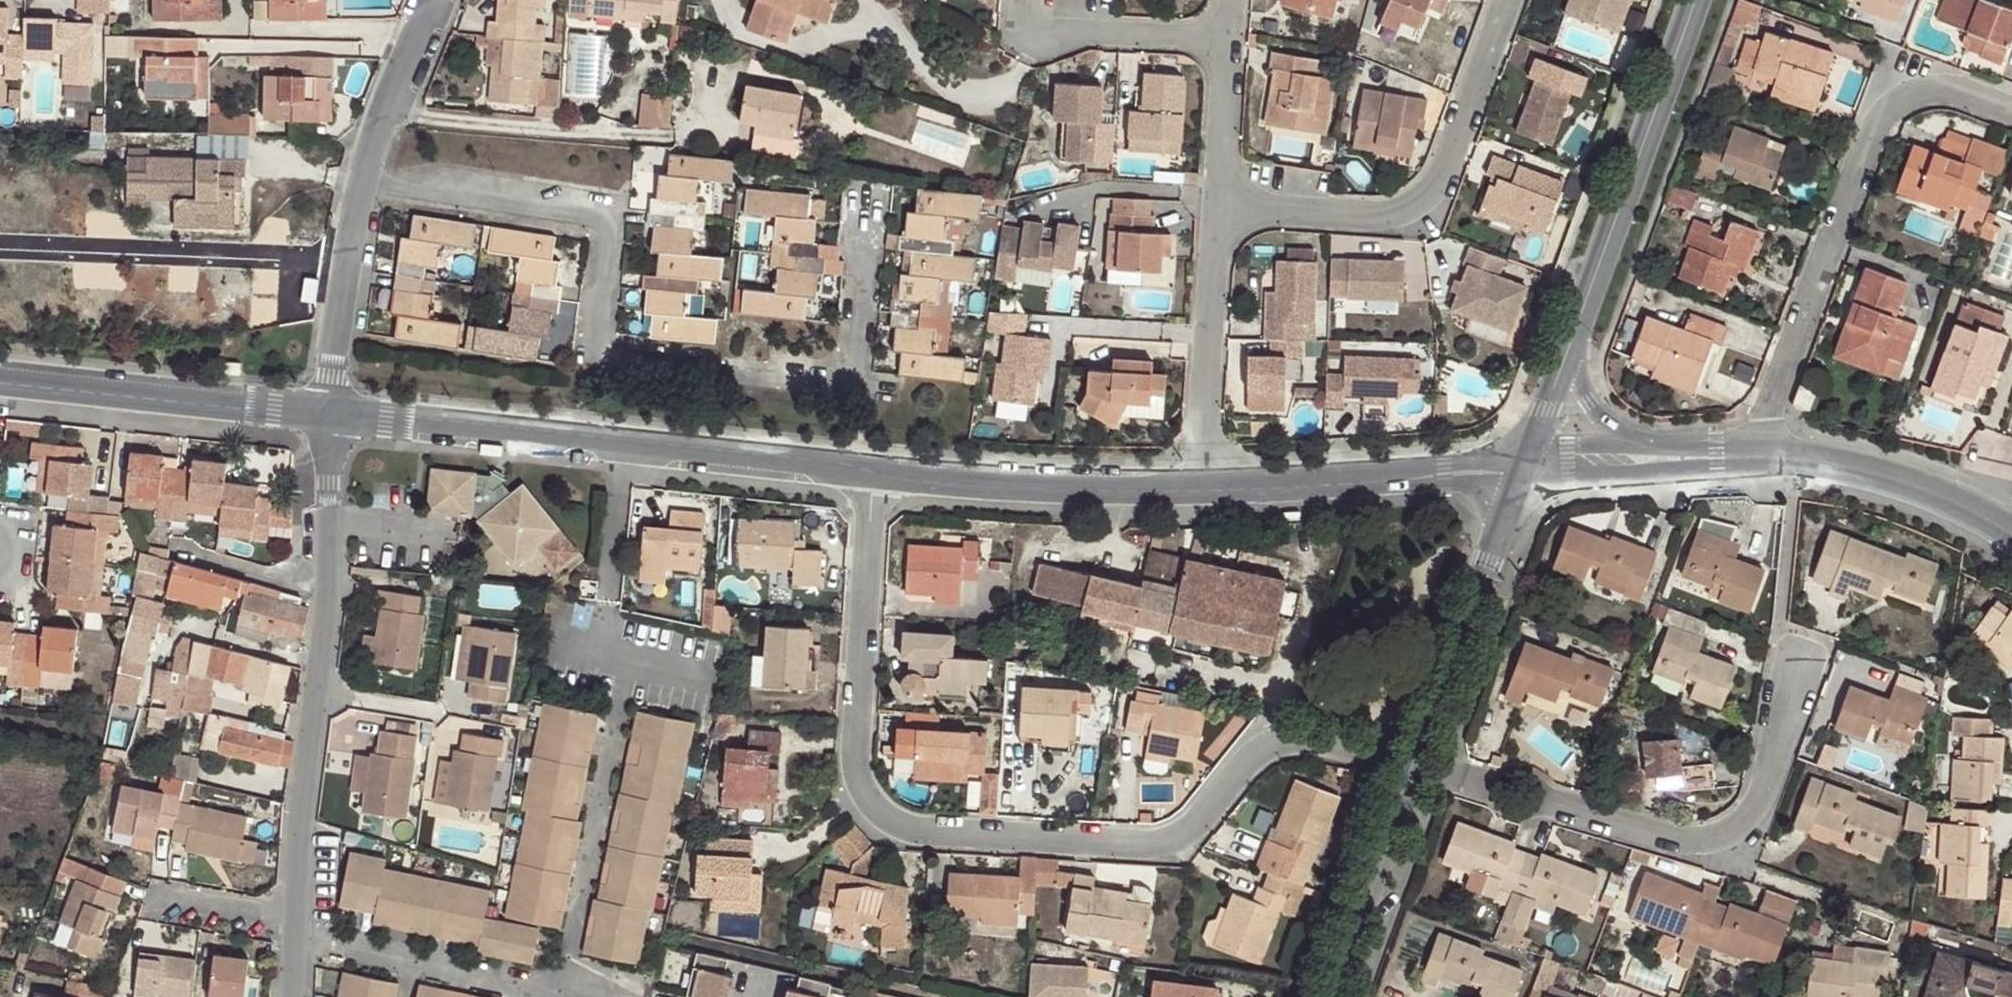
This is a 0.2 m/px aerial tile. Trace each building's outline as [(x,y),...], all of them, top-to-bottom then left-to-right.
[(79,12),(108,12),(108,0),(79,0),(79,12)] [(155,21),(210,20),(210,0),(206,0),(155,0),(155,21)] [(210,0),(210,20),(221,20),(221,0),(214,0),(210,0)] [(272,1),(254,1),(254,20),(325,20),(325,0),(272,0),(272,1)] [(496,21),(489,21),(488,36),(503,38),(501,66),(493,65),(489,101),(539,105),(541,78),(537,77),(540,41),(542,42),(543,25),(535,24),(536,7),(543,8),(544,0),(498,0),(496,21)] [(662,11),(661,19),(674,20),(676,0),(569,0),(568,15),(585,16),(587,13),(624,17),(625,8),(644,9),(662,11)] [(829,11),(834,0),(757,0),(747,28),(775,38),(786,7),(795,11),(799,0),(829,11)] [(826,22),(829,11),(799,0),(795,11),(826,22)] [(1285,5),(1329,16),(1333,0),(1287,0),(1285,5)] [(1427,3),(1428,0),(1389,0),(1380,21),(1414,34),(1427,3)] [(1427,3),(1442,9),(1446,0),(1428,0),(1427,3)] [(1577,20),(1584,0),(1569,0),(1563,15),(1577,20)] [(1577,20),(1615,33),(1627,0),(1584,0),(1577,20)] [(1739,0),(1738,0),(1721,46),(1732,50),(1741,26),(1752,29),(1760,8),(1739,0)] [(1884,8),(1862,0),(1858,8),(1881,17),(1884,8)] [(1862,0),(1884,8),(1881,17),(1895,22),(1903,0),(1861,0),(1862,0)] [(1981,50),(1979,56),(2000,63),(2011,31),(2011,11),(1983,0),(1944,0),(1937,20),(1965,31),(1986,38),(1981,50)] [(785,42),(795,11),(786,7),(775,38),(785,42)] [(624,17),(643,18),(644,9),(625,8),(624,17)] [(22,38),(5,37),(6,11),(0,11),(0,64),(3,64),(3,79),(21,80),(21,61),(22,51),(22,38)] [(23,18),(22,38),(22,51),(54,52),(63,53),(63,85),(92,86),(93,26),(56,24),(55,19),(23,18)] [(1960,43),(1981,50),(1986,38),(1965,31),(1960,43)] [(1775,78),(1773,85),(1772,87),(1816,102),(1831,56),(1765,34),(1762,44),(1747,40),(1735,72),(1751,77),(1753,70),(1775,78)] [(486,64),(493,65),(501,66),(503,38),(488,36),(486,64)] [(196,99),(197,38),(137,37),(136,56),(148,56),(147,97),(196,99)] [(1732,50),(1721,46),(1714,65),(1726,69),(1732,50)] [(54,52),(22,51),(21,61),(54,62),(54,52)] [(1270,68),(1273,69),(1281,70),(1278,90),(1271,88),(1266,123),(1323,131),(1331,78),(1322,76),(1324,61),(1272,53),(1270,68)] [(271,57),(271,64),(270,76),(265,76),(265,119),(319,121),(320,101),(312,100),(313,77),(326,78),(332,78),(332,59),(271,57)] [(1281,70),(1273,69),(1271,88),(1278,90),(1281,70)] [(1751,77),(1773,85),(1775,78),(1753,70),(1751,77)] [(1131,111),(1130,136),(1181,139),(1184,82),(1178,75),(1145,73),(1142,111),(1131,111)] [(320,101),(319,121),(331,121),(332,100),(326,100),(326,78),(313,77),(312,100),(320,101)] [(1572,91),(1536,77),(1516,129),(1552,143),(1572,91)] [(1067,159),(1112,162),(1114,123),(1099,122),(1101,86),(1056,83),(1053,120),(1062,121),(1069,121),(1067,159)] [(741,121),(755,123),(791,130),(797,94),(747,86),(741,121)] [(1816,102),(1772,87),(1770,96),(1813,110),(1816,102)] [(1417,117),(1424,117),(1426,100),(1364,89),(1354,142),(1374,146),(1376,143),(1412,149),(1415,128),(1417,117)] [(8,108),(20,108),(21,91),(8,91),(8,108)] [(791,130),(755,123),(754,130),(797,136),(803,95),(797,94),(791,130)] [(673,135),(674,109),(645,107),(642,132),(673,135)] [(920,114),(910,143),(963,162),(973,133),(920,114)] [(210,134),(255,135),(255,117),(209,116),(210,134)] [(1421,129),(1424,117),(1417,117),(1415,128),(1421,129)] [(1069,121),(1062,121),(1061,159),(1067,159),(1069,121)] [(1721,163),(1737,168),(1748,172),(1745,180),(1769,189),(1781,154),(1765,148),(1768,140),(1734,128),(1727,144),(1709,137),(1695,176),(1714,182),(1721,163)] [(1181,139),(1130,136),(1129,148),(1180,151),(1181,139)] [(1951,200),(1950,203),(1965,208),(1962,220),(1979,226),(1990,196),(1973,191),(1985,155),(1941,139),(1935,153),(1913,145),(1898,185),(1920,193),(1923,189),(1951,200)] [(227,142),(227,158),(246,159),(245,143),(227,142)] [(1374,146),(1354,142),(1353,148),(1410,157),(1412,149),(1376,143),(1374,146)] [(246,159),(227,158),(148,156),(147,150),(129,150),(128,205),(145,205),(146,199),(176,200),(175,225),(198,226),(198,211),(235,212),(236,193),(236,175),(242,175),(245,175),(246,159)] [(733,161),(672,155),(669,175),(660,174),(657,199),(653,199),(650,225),(654,226),(652,252),(659,252),(657,276),(644,275),(642,289),(647,289),(645,313),(653,314),(650,338),(714,344),(716,320),(685,317),(686,309),(687,293),(697,295),(698,279),(720,281),(722,257),(691,255),(693,230),(703,232),(706,203),(696,202),(699,178),(731,182),(733,164),(733,161)] [(1487,173),(1492,175),(1499,177),(1496,184),(1489,182),(1478,213),(1497,220),(1500,210),(1527,220),(1525,226),(1543,233),(1562,180),(1493,156),(1487,173)] [(748,166),(741,165),(739,182),(746,183),(748,166)] [(1748,172),(1737,168),(1734,176),(1745,180),(1748,172)] [(780,183),(782,171),(768,169),(767,181),(780,183)] [(1499,177),(1492,175),(1489,182),(1496,184),(1499,177)] [(1671,184),(1665,201),(1689,210),(1695,193),(1671,184)] [(1947,209),(1950,203),(1951,200),(1923,189),(1920,193),(1898,185),(1896,190),(1947,209)] [(742,315),(804,321),(806,298),(813,299),(816,275),(820,275),(822,260),(816,259),(817,245),(812,244),(814,220),(807,219),(809,196),(746,189),(745,214),(777,216),(775,241),(790,244),(789,257),(796,258),(794,271),(777,270),(775,285),(775,293),(744,290),(744,293),(742,315)] [(899,376),(961,383),(962,372),(964,357),(947,355),(952,303),(947,302),(950,280),(958,280),(971,282),(974,258),(952,255),(953,241),(943,240),(945,216),(978,220),(981,195),(919,189),(917,213),(909,212),(906,237),(902,237),(900,250),(905,250),(913,251),(910,274),(902,274),(901,299),(894,297),(891,327),(896,327),(894,351),(902,351),(899,376)] [(1148,199),(1112,197),(1111,214),(1147,216),(1148,199)] [(1524,230),(1525,226),(1527,220),(1500,210),(1497,220),(1524,230)] [(198,211),(198,226),(234,227),(235,212),(198,211)] [(1995,215),(1987,212),(1983,222),(1991,224),(1995,215)] [(1152,217),(1147,216),(1111,214),(1110,231),(1119,231),(1118,269),(1160,271),(1162,255),(1163,234),(1152,234),(1152,217)] [(399,315),(395,340),(458,349),(461,324),(429,320),(433,295),(422,293),(426,267),(437,269),(440,244),(472,249),(476,226),(414,216),(411,239),(403,238),(391,314),(399,315)] [(1979,226),(1962,220),(1958,230),(1975,236),(1979,226)] [(1003,226),(995,280),(1014,283),(1015,278),(1017,268),(1051,273),(1052,267),(1072,270),(1079,226),(1059,223),(1057,235),(1055,243),(1041,240),(1042,232),(1044,225),(1024,221),(1023,229),(1003,226)] [(1745,248),(1751,230),(1731,222),(1724,241),(1708,234),(1710,227),(1694,221),(1685,246),(1689,249),(1679,277),(1720,292),(1728,274),(1731,265),(1738,267),(1744,270),(1750,250),(1745,248)] [(1983,222),(1978,235),(1994,242),(1999,227),(1991,224),(1983,222)] [(550,260),(554,238),(493,228),(489,252),(521,256),(509,332),(478,326),(473,352),(536,360),(539,336),(546,337),(551,313),(556,314),(560,287),(555,286),(558,262),(550,260)] [(1757,232),(1751,230),(1745,248),(1750,250),(1757,232)] [(1042,232),(1041,240),(1055,243),(1057,235),(1042,232)] [(1163,234),(1162,255),(1169,256),(1171,235),(1163,234)] [(1506,256),(1471,243),(1465,262),(1469,264),(1463,279),(1459,291),(1453,306),(1510,328),(1527,284),(1500,274),(1506,256)] [(913,251),(905,250),(902,274),(910,274),(913,251)] [(1265,333),(1265,351),(1271,351),(1299,351),(1298,332),(1311,332),(1310,270),(1309,270),(1308,257),(1281,258),(1282,270),(1273,271),(1274,303),(1275,332),(1265,333)] [(1731,265),(1728,274),(1735,275),(1738,267),(1731,265)] [(1401,266),(1326,267),(1327,293),(1327,304),(1344,303),(1344,306),(1403,304),(1401,266)] [(1017,268),(1015,278),(1023,279),(1022,284),(1049,288),(1051,273),(1017,268)] [(775,285),(777,270),(762,269),(760,284),(775,285)] [(1866,269),(1854,302),(1863,306),(1848,350),(1884,363),(1886,358),(1902,364),(1915,326),(1893,318),(1905,283),(1866,269)] [(896,273),(894,297),(901,299),(902,274),(896,273)] [(1459,291),(1463,279),(1456,277),(1451,287),(1459,291)] [(956,303),(958,280),(950,280),(947,302),(952,303),(956,303)] [(734,314),(742,315),(744,293),(736,292),(734,314)] [(703,296),(697,295),(687,293),(686,309),(702,311),(703,296)] [(1863,306),(1854,302),(1834,355),(1881,371),(1884,363),(1848,350),(1863,306)] [(1264,303),(1265,333),(1275,332),(1274,303),(1264,303)] [(1984,367),(1995,370),(2007,336),(1997,331),(2002,318),(1963,304),(1931,388),(1954,396),(1956,391),(1973,397),(1979,382),(1984,367)] [(1646,316),(1632,354),(1656,362),(1654,369),(1696,385),(1713,341),(1722,343),(1727,328),(1690,313),(1684,329),(1646,316)] [(1025,315),(988,314),(987,332),(1005,334),(1003,365),(996,365),(994,403),(1034,406),(1036,382),(1029,381),(1030,370),(1036,370),(1051,370),(1052,338),(1024,337),(1025,315)] [(1302,367),(1303,350),(1299,351),(1271,351),(1271,365),(1271,374),(1248,374),(1249,402),(1285,400),(1285,367),(1302,367)] [(1656,362),(1632,354),(1630,361),(1654,369),(1656,362)] [(1113,401),(1125,403),(1149,404),(1150,395),(1163,395),(1164,374),(1152,373),(1152,361),(1113,359),(1112,372),(1090,371),(1088,393),(1080,408),(1103,421),(1113,401)] [(242,364),(225,362),(224,373),(241,375),(242,364)] [(1229,362),(1230,407),(1248,407),(1248,362),(1229,362)] [(1345,383),(1328,383),(1328,416),(1348,415),(1348,402),(1366,401),(1391,401),(1404,400),(1404,395),(1422,395),(1422,377),(1417,377),(1417,362),(1345,363),(1345,383)] [(1248,366),(1248,374),(1271,374),(1271,365),(1248,366)] [(1988,387),(1995,370),(1984,367),(1979,382),(1988,387)] [(1696,385),(1654,369),(1651,376),(1693,391),(1696,385)] [(961,383),(976,384),(977,374),(962,372),(961,383)] [(1815,393),(1800,387),(1794,405),(1809,410),(1815,393)] [(1113,426),(1125,403),(1113,401),(1103,421),(1113,426)] [(1366,401),(1367,410),(1391,409),(1391,401),(1366,401)] [(30,459),(40,460),(49,461),(46,493),(73,496),(73,505),(88,507),(89,498),(93,465),(83,464),(74,463),(76,446),(31,442),(30,459)] [(84,447),(76,446),(74,463),(83,464),(84,447)] [(270,526),(272,506),(272,500),(257,499),(259,486),(224,482),(227,463),(194,459),(192,470),(164,467),(164,457),(131,453),(126,498),(158,502),(158,510),(157,519),(187,522),(188,513),(220,517),(220,528),(252,532),(251,540),(268,542),(270,526)] [(49,461),(40,460),(36,492),(46,493),(49,461)] [(93,465),(89,498),(105,500),(109,467),(93,465)] [(501,483),(491,477),(476,475),(476,473),(432,469),(427,514),(470,518),(472,516),(478,519),(476,523),(513,568),(537,548),(559,530),(522,484),(510,494),(501,483)] [(494,471),(491,477),(501,483),(504,475),(494,471)] [(158,502),(126,498),(125,507),(158,510),(158,502)] [(291,515),(291,508),(272,506),(270,526),(290,528),(291,515)] [(67,510),(65,526),(74,526),(76,511),(67,510)] [(55,524),(48,592),(59,593),(67,595),(66,609),(100,613),(102,596),(108,532),(111,515),(76,511),(74,526),(65,526),(55,524)] [(671,511),(669,530),(668,536),(660,536),(661,529),(644,528),(640,572),(666,574),(667,567),(699,569),(704,514),(671,511)] [(1283,520),(1300,520),(1300,511),(1283,511),(1283,520)] [(119,516),(111,515),(108,532),(118,533),(119,516)] [(1726,555),(1732,540),(1737,525),(1702,517),(1700,523),(1693,542),(1681,575),(1713,586),(1714,580),(1723,584),(1719,594),(1718,599),(1749,611),(1764,570),(1735,559),(1726,555)] [(1693,542),(1700,523),(1694,520),(1687,539),(1693,542)] [(794,550),(794,540),(794,525),(735,521),(731,563),(772,566),(792,568),(792,576),(792,584),(817,586),(819,552),(803,550),(794,550)] [(1600,565),(1598,571),(1594,582),(1623,592),(1623,595),(1639,600),(1657,553),(1612,537),(1610,542),(1568,527),(1552,568),(1583,579),(1588,567),(1590,561),(1600,565)] [(219,536),(251,540),(252,532),(220,528),(219,536)] [(559,530),(537,548),(554,570),(576,552),(559,530)] [(1896,583),(1893,588),(1893,591),(1924,602),(1938,564),(1908,553),(1905,558),(1829,531),(1811,579),(1829,586),(1827,593),(1844,599),(1850,586),(1878,596),(1883,584),(1885,579),(1896,583)] [(803,541),(794,540),(794,550),(803,550),(803,541)] [(1740,543),(1732,540),(1726,555),(1735,559),(1740,543)] [(906,592),(935,593),(959,595),(961,579),(962,571),(978,571),(979,544),(964,543),(963,550),(909,546),(906,592)] [(149,554),(168,560),(169,550),(150,547),(149,554)] [(1768,548),(1757,547),(1755,559),(1767,560),(1768,548)] [(124,640),(113,698),(125,700),(137,633),(153,636),(153,642),(157,643),(166,639),(170,617),(160,615),(162,603),(155,602),(157,590),(155,589),(157,574),(171,578),(167,595),(221,610),(225,595),(237,598),(238,598),(240,591),(242,580),(182,564),(168,560),(149,554),(141,552),(124,640)] [(1282,580),(1149,552),(1142,586),(1144,587),(1135,622),(1261,651),(1266,648),(1282,580)] [(1588,567),(1598,571),(1600,565),(1590,561),(1588,567)] [(1032,595),(1075,605),(1081,573),(1040,563),(1032,595)] [(792,568),(772,566),(772,574),(792,576),(792,568)] [(977,581),(978,571),(962,571),(961,579),(977,581)] [(665,583),(666,574),(640,572),(639,580),(665,583)] [(1102,615),(1135,622),(1144,587),(1142,586),(1081,573),(1075,605),(1082,607),(1081,611),(1102,615)] [(1883,584),(1893,588),(1896,583),(1885,579),(1883,584)] [(1711,591),(1719,594),(1723,584),(1714,580),(1713,586),(1711,591)] [(264,586),(251,583),(248,594),(246,593),(236,635),(268,643),(280,591),(264,586)] [(382,609),(377,639),(374,663),(414,669),(421,614),(417,613),(418,596),(377,590),(375,608),(382,609)] [(705,590),(704,607),(714,607),(715,590),(705,590)] [(303,598),(280,591),(268,643),(299,652),(310,607),(301,604),(303,598)] [(67,595),(59,593),(57,608),(66,609),(67,595)] [(959,595),(935,593),(934,604),(959,605),(959,595)] [(102,596),(100,613),(109,614),(111,597),(102,596)] [(1667,607),(1653,602),(1649,614),(1663,619),(1667,607)] [(704,607),(702,628),(713,631),(714,607),(704,607)] [(1698,652),(1708,622),(1667,607),(1663,619),(1661,624),(1668,626),(1653,671),(1684,683),(1686,680),(1687,675),(1696,678),(1694,684),(1690,695),(1722,706),(1735,666),(1698,652)] [(2011,611),(2006,617),(1992,607),(1969,637),(1995,656),(2000,649),(2011,658),(2011,611)] [(1080,618),(1100,622),(1102,615),(1081,611),(1080,618)] [(1100,622),(1132,630),(1135,622),(1102,615),(1100,622)] [(44,626),(43,636),(42,645),(27,643),(13,641),(14,632),(15,623),(0,621),(0,664),(8,665),(7,675),(24,677),(39,679),(71,683),(78,629),(44,626)] [(465,681),(472,627),(466,626),(458,681),(465,681)] [(768,626),(765,657),(764,685),(814,688),(814,671),(804,670),(806,644),(807,628),(768,626)] [(514,633),(472,627),(465,681),(470,682),(469,697),(505,703),(514,633)] [(13,641),(27,643),(28,634),(14,632),(13,641)] [(925,687),(939,687),(940,680),(965,682),(985,683),(986,659),(953,657),(953,635),(904,632),(903,659),(910,660),(909,673),(905,676),(903,681),(902,689),(907,694),(913,696),(919,695),(924,691),(925,687)] [(42,645),(43,636),(28,634),(27,643),(42,645)] [(374,663),(377,639),(366,637),(362,661),(374,663)] [(292,666),(264,659),(194,641),(192,649),(185,693),(208,698),(212,678),(250,688),(249,692),(283,701),(292,666)] [(1572,686),(1569,691),(1569,694),(1600,704),(1613,667),(1584,657),(1583,654),(1572,650),(1570,658),(1524,641),(1504,696),(1520,701),(1525,688),(1556,699),(1560,688),(1562,682),(1572,686)] [(169,700),(184,702),(185,693),(192,649),(179,645),(176,648),(169,700)] [(1995,656),(2008,666),(2011,661),(2011,658),(2000,649),(1995,656)] [(764,685),(765,657),(753,655),(751,685),(764,685)] [(1025,664),(1006,661),(1005,677),(1023,679),(1025,664)] [(7,675),(8,665),(0,664),(0,674),(7,675)] [(1049,680),(1050,670),(1039,667),(1038,678),(1049,680)] [(6,685),(22,687),(24,677),(7,675),(6,685)] [(1686,680),(1694,684),(1696,678),(1687,675),(1686,680)] [(38,689),(39,679),(24,677),(22,687),(38,689)] [(940,680),(939,687),(939,693),(964,694),(965,682),(940,680)] [(1560,688),(1569,691),(1572,686),(1562,682),(1560,688)] [(1918,722),(1926,702),(1928,698),(1894,685),(1888,700),(1850,685),(1834,725),(1866,736),(1870,725),(1872,720),(1882,724),(1879,728),(1878,731),(1910,743),(1918,722)] [(1070,730),(1075,730),(1077,713),(1089,714),(1090,693),(1022,688),(1019,734),(1069,737),(1070,730)] [(1158,690),(1155,705),(1180,710),(1183,695),(1158,690)] [(280,710),(283,701),(249,692),(246,702),(280,710)] [(184,702),(183,709),(209,713),(211,714),(214,699),(208,698),(185,693),(184,702)] [(1155,705),(1131,702),(1125,730),(1140,734),(1142,725),(1144,715),(1153,717),(1151,727),(1144,767),(1147,772),(1161,774),(1167,771),(1170,756),(1196,760),(1205,714),(1180,710),(1155,705)] [(1939,713),(1941,707),(1926,702),(1918,722),(1937,730),(1939,713)] [(581,726),(588,728),(594,728),(597,715),(544,705),(521,810),(526,811),(506,917),(559,928),(562,913),(556,912),(550,911),(554,887),(561,888),(567,889),(573,860),(567,859),(560,857),(565,834),(571,835),(578,836),(580,822),(576,821),(579,805),(573,803),(565,802),(570,779),(578,781),(584,782),(589,751),(584,750),(576,748),(581,726)] [(631,742),(644,744),(651,746),(647,768),(639,766),(627,764),(617,809),(623,811),(630,811),(625,834),(618,832),(612,831),(606,861),(612,863),(619,863),(615,886),(608,885),(602,883),(598,900),(594,899),(591,916),(596,917),(604,918),(599,939),(592,938),(586,937),(583,952),(638,964),(649,911),(653,911),(660,873),(674,805),(677,806),(694,724),(638,712),(631,742)] [(211,714),(209,713),(202,745),(289,765),(293,741),(284,739),(285,733),(270,729),(271,726),(239,720),(211,714)] [(938,731),(939,715),(907,713),(906,729),(897,729),(895,747),(884,747),(883,755),(914,758),(914,769),(967,773),(983,773),(986,734),(938,731)] [(733,716),(717,715),(711,738),(722,740),(732,731),(733,716)] [(1142,725),(1151,727),(1153,717),(1144,715),(1142,725)] [(1989,801),(1991,784),(1991,775),(2000,776),(2001,738),(1990,736),(1991,720),(1953,718),(1953,735),(1963,735),(1962,760),(1953,760),(1952,799),(1989,801)] [(1872,720),(1870,725),(1879,728),(1882,724),(1872,720)] [(388,732),(417,737),(418,726),(390,722),(388,732)] [(433,723),(423,722),(421,732),(431,734),(433,723)] [(584,750),(588,728),(581,726),(576,748),(584,750)] [(1074,745),(1075,730),(1070,730),(1069,737),(1019,734),(1018,742),(1074,745)] [(766,792),(768,770),(769,752),(780,752),(780,733),(749,731),(747,749),(726,748),(724,788),(766,792)] [(405,818),(417,737),(388,732),(382,732),(378,755),(371,754),(371,758),(358,756),(353,793),(364,795),(361,812),(405,818)] [(454,751),(452,762),(447,805),(488,810),(496,757),(500,758),(502,741),(463,735),(460,751),(454,751)] [(1646,776),(1657,775),(1680,773),(1682,784),(1683,790),(1712,786),(1710,765),(1680,768),(1677,738),(1643,742),(1646,776)] [(651,746),(644,744),(639,766),(647,768),(651,746)] [(1492,755),(1489,764),(1500,767),(1503,758),(1492,755)] [(174,761),(171,777),(184,780),(194,782),(197,766),(174,761)] [(447,805),(452,762),(440,761),(434,803),(447,805)] [(966,781),(967,773),(914,769),(915,778),(966,781)] [(778,772),(768,770),(766,792),(724,788),(724,798),(776,802),(778,772)] [(1680,773),(1657,775),(1657,787),(1682,784),(1680,773)] [(1991,775),(1991,784),(1999,785),(2000,776),(1991,775)] [(1855,828),(1853,833),(1849,845),(1881,856),(1886,841),(1891,843),(1901,817),(1854,800),(1856,794),(1811,777),(1792,824),(1809,830),(1812,822),(1842,832),(1843,829),(1845,824),(1855,828)] [(573,803),(578,781),(570,779),(565,802),(573,803)] [(194,782),(184,780),(181,797),(174,828),(172,840),(187,843),(185,849),(239,861),(243,839),(247,818),(189,805),(194,782)] [(1267,840),(1256,868),(1268,872),(1302,885),(1338,796),(1297,780),(1272,841),(1267,840)] [(174,828),(181,797),(122,785),(113,830),(134,834),(156,838),(159,825),(174,828)] [(715,789),(704,788),(703,796),(714,797),(715,789)] [(352,805),(361,812),(364,795),(353,793),(352,805)] [(1905,826),(1924,832),(1925,819),(1927,805),(1910,798),(1905,826)] [(717,824),(735,825),(736,810),(719,808),(717,824)] [(1977,863),(1978,843),(1980,825),(1988,826),(1988,810),(1951,809),(1950,825),(1942,823),(1940,863),(1948,863),(1947,895),(1984,897),(1986,864),(1977,863)] [(630,811),(623,811),(618,832),(625,834),(630,811)] [(1511,891),(1526,852),(1513,848),(1514,843),(1456,822),(1442,860),(1471,871),(1466,885),(1494,894),(1493,897),(1507,902),(1511,891)] [(1843,829),(1853,833),(1855,828),(1845,824),(1843,829)] [(872,844),(855,825),(833,843),(852,864),(872,844)] [(156,838),(134,834),(132,841),(154,846),(156,838)] [(567,859),(571,835),(565,834),(560,857),(567,859)] [(258,842),(243,839),(239,861),(254,863),(258,842)] [(752,841),(707,839),(705,855),(698,855),(695,895),(711,895),(710,909),(759,912),(761,875),(751,874),(752,841)] [(852,864),(833,843),(828,848),(852,874),(867,878),(873,845),(872,844),(852,864)] [(1987,844),(1978,843),(1977,863),(1986,864),(1987,844)] [(921,864),(929,864),(930,851),(921,850),(921,864)] [(1507,902),(1501,920),(1525,928),(1534,905),(1553,912),(1556,902),(1585,913),(1599,874),(1569,863),(1567,869),(1555,864),(1557,858),(1540,853),(1539,857),(1526,852),(1511,891),(1507,902)] [(522,952),(520,962),(531,964),(538,930),(485,918),(489,890),(383,869),(386,860),(351,854),(341,906),(359,910),(360,901),(376,905),(375,913),(372,924),(389,927),(391,921),(393,914),(413,918),(412,925),(411,931),(441,937),(443,932),(445,924),(464,928),(463,936),(462,942),(478,945),(477,954),(497,957),(499,947),(522,952)] [(1018,914),(1033,915),(1035,884),(1037,858),(1019,857),(1018,878),(1003,877),(1003,884),(978,883),(978,875),(950,874),(947,913),(982,916),(982,922),(1017,924),(1018,914)] [(1037,858),(1035,884),(1056,886),(1057,870),(1058,859),(1047,858),(1037,858)] [(1569,863),(1557,858),(1555,864),(1567,869),(1569,863)] [(619,863),(612,863),(608,885),(615,886),(619,863)] [(89,866),(83,864),(78,879),(82,882),(89,866)] [(82,882),(78,879),(61,923),(75,928),(68,946),(96,957),(103,939),(97,937),(106,910),(112,912),(125,880),(89,866),(82,882)] [(867,878),(852,874),(827,869),(819,904),(835,908),(831,925),(852,930),(855,919),(883,926),(882,947),(904,947),(905,925),(906,887),(867,878)] [(1075,873),(1057,870),(1056,886),(1072,888),(1075,873)] [(1714,902),(1719,887),(1705,882),(1702,893),(1645,871),(1630,910),(1661,922),(1662,919),(1688,929),(1685,937),(1678,956),(1681,956),(1678,965),(1689,970),(1700,942),(1714,902)] [(1293,915),(1305,886),(1302,885),(1268,872),(1263,888),(1258,886),(1253,901),(1234,894),(1227,911),(1215,945),(1260,960),(1278,909),(1293,915)] [(1094,877),(1075,873),(1072,888),(1066,930),(1118,939),(1145,943),(1151,904),(1135,901),(1127,900),(1128,892),(1093,886),(1094,877)] [(1003,877),(978,875),(978,883),(1003,884),(1003,877)] [(1995,935),(2003,937),(2004,927),(2011,928),(2011,919),(2011,881),(2003,879),(1995,935)] [(1605,893),(1614,896),(1618,885),(1609,882),(1605,893)] [(550,911),(556,912),(561,888),(554,887),(550,911)] [(1796,900),(1766,889),(1760,903),(1791,915),(1796,900)] [(1136,894),(1128,892),(1127,900),(1135,901),(1136,894)] [(360,901),(359,910),(375,913),(376,905),(360,901)] [(1727,907),(1714,902),(1700,942),(1714,947),(1717,940),(1745,951),(1772,961),(1787,924),(1756,913),(1753,920),(1740,914),(1742,908),(1729,903),(1727,907)] [(1791,915),(1760,903),(1756,913),(1787,924),(1791,915)] [(1207,942),(1215,945),(1227,911),(1219,908),(1207,942)] [(1756,913),(1742,908),(1740,914),(1753,920),(1756,913)] [(103,939),(112,912),(106,910),(97,937),(103,939)] [(1661,922),(1630,910),(1628,916),(1685,937),(1688,929),(1662,919),(1661,922)] [(391,921),(412,925),(413,918),(393,914),(391,921)] [(596,917),(592,938),(599,939),(604,918),(596,917)] [(1912,919),(1909,939),(1924,943),(1929,924),(1912,919)] [(1501,920),(1494,937),(1510,943),(1526,949),(1530,938),(1522,935),(1525,928),(1501,920)] [(75,928),(61,923),(54,941),(68,946),(75,928)] [(1790,935),(1802,939),(1806,928),(1795,923),(1790,935)] [(443,932),(463,936),(464,928),(445,924),(443,932)] [(852,930),(831,925),(829,934),(850,939),(852,930)] [(1479,991),(1477,996),(1513,996),(1523,969),(1481,954),(1483,949),(1438,933),(1421,979),(1436,985),(1440,975),(1471,987),(1474,978),(1482,982),(1479,991)] [(1994,942),(2011,948),(2011,946),(2011,939),(2003,937),(1995,935),(1994,942)] [(1145,943),(1118,939),(1117,948),(1144,952),(1145,943)] [(1717,940),(1714,947),(1742,958),(1745,951),(1717,940)] [(1890,953),(1834,945),(1832,952),(1811,950),(1806,996),(1884,996),(1890,953)] [(497,957),(520,962),(522,952),(499,947),(497,957)] [(20,951),(14,968),(23,970),(29,954),(20,951)] [(1950,954),(1939,951),(1926,996),(1938,996),(1950,954)] [(693,952),(690,966),(697,968),(691,996),(692,996),(725,996),(730,975),(722,972),(724,958),(693,952)] [(140,953),(135,995),(147,996),(157,996),(157,994),(182,996),(191,996),(195,960),(140,953)] [(249,958),(215,954),(209,996),(244,996),(249,958)] [(1950,954),(1938,996),(2011,996),(2011,972),(1950,954)] [(1528,996),(1553,996),(1547,995),(1550,986),(1557,968),(1559,961),(1543,955),(1528,996)] [(1577,976),(1580,968),(1572,966),(1559,961),(1557,968),(1577,976)] [(1030,967),(1028,996),(1087,996),(1090,980),(1030,967)] [(398,984),(344,973),(339,996),(395,996),(398,984)] [(825,996),(827,996),(831,982),(799,975),(795,990),(786,988),(784,996),(820,996),(825,996)] [(1471,987),(1479,991),(1482,982),(1474,978),(1471,987)] [(109,988),(69,979),(65,994),(81,996),(107,996),(109,988)] [(1215,990),(1216,988),(1156,981),(1154,996),(1214,996),(1215,990)] [(450,991),(420,985),(417,996),(448,996),(450,991)] [(1578,996),(1550,986),(1547,995),(1553,996),(1578,996)]
